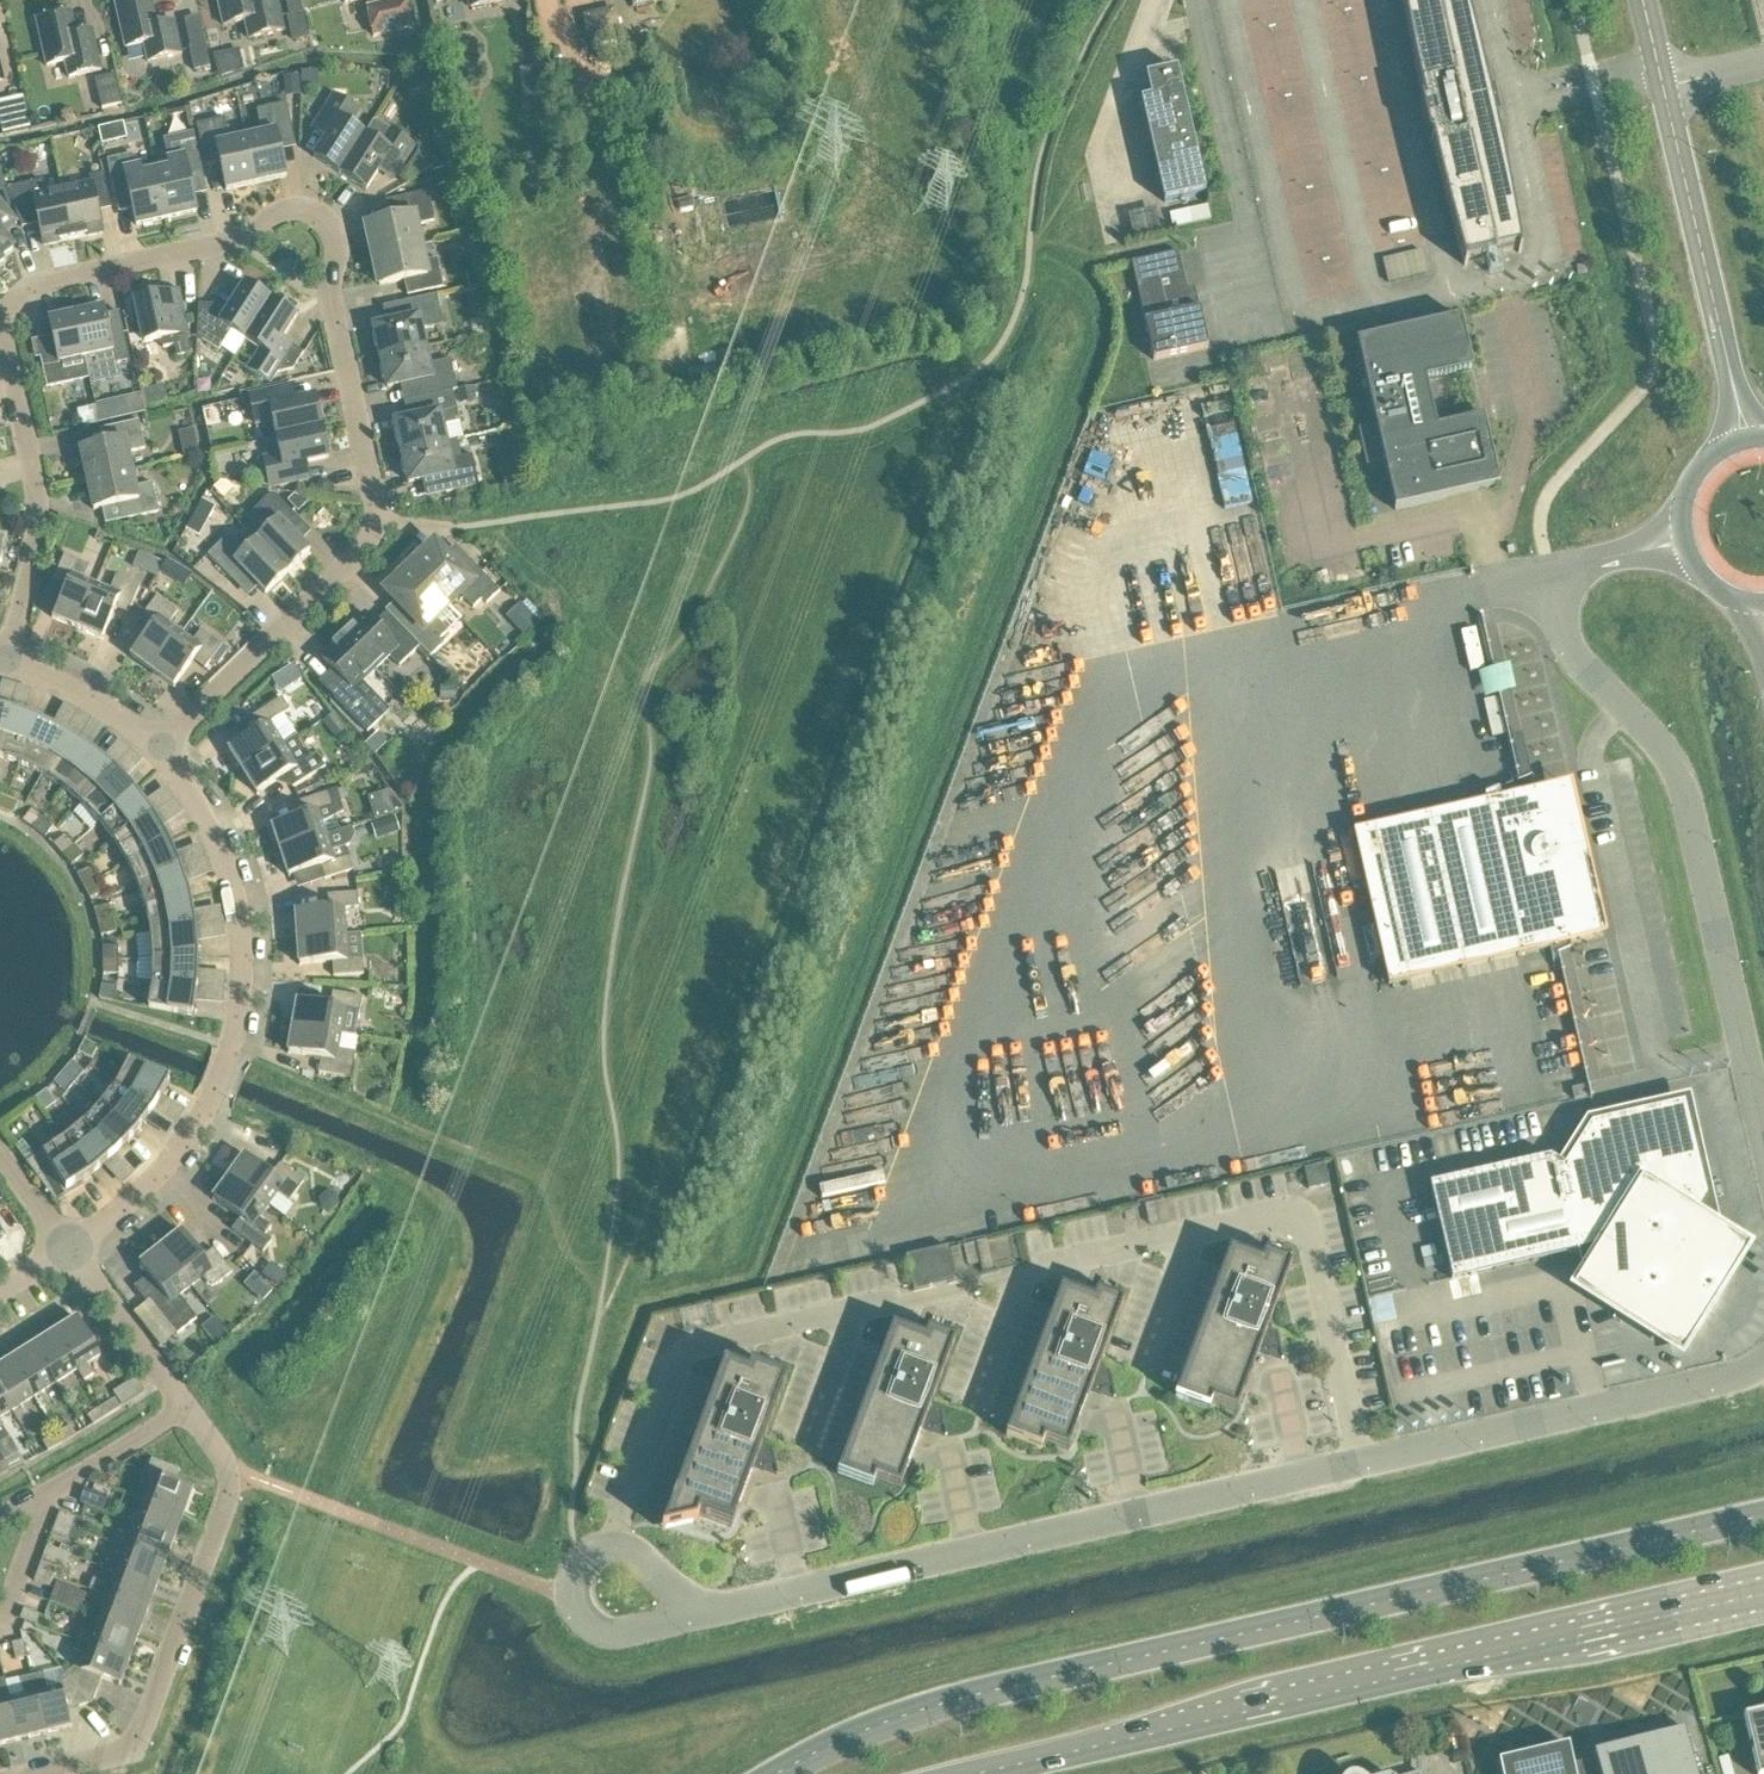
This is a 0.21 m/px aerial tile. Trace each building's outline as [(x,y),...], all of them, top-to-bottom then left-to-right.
[(125,51),(143,46),(148,64),(182,57),(174,24),(156,28),(154,20),(155,19),(151,0),(131,0),(114,4),(125,51)] [(223,28),(245,23),(249,41),(284,33),(277,0),(258,5),(257,0),(222,0),(222,2),(218,3),(223,28)] [(344,6),(366,1),(368,9),(367,10),(373,38),(411,30),(404,1),(384,6),(383,0),(343,0),(344,6)] [(471,11),(510,2),(510,0),(468,0),(471,11)] [(1401,3),(1409,43),(1415,71),(1422,102),(1419,103),(1427,139),(1430,139),(1438,174),(1448,210),(1455,237),(1464,268),(1466,267),(1465,263),(1517,251),(1518,256),(1521,255),(1516,227),(1509,189),(1505,170),(1501,151),(1494,118),(1499,118),(1493,91),(1488,93),(1484,75),(1479,56),(1471,23),(1465,0),(1401,0),(1401,3)] [(611,7),(587,14),(594,41),(619,35),(611,7)] [(92,32),(76,36),(71,14),(36,22),(47,69),(65,64),(68,80),(101,73),(92,32)] [(289,17),(294,43),(309,40),(303,14),(289,17)] [(191,49),(196,73),(210,69),(205,46),(191,49)] [(215,53),(220,74),(246,68),(242,47),(215,53)] [(541,101),(533,67),(519,71),(526,104),(541,101)] [(1150,101),(1141,103),(1164,205),(1205,195),(1176,72),(1145,79),(1150,101)] [(318,91),(318,74),(301,74),(301,91),(318,91)] [(95,81),(102,112),(122,107),(115,76),(95,81)] [(300,98),(299,78),(284,80),(285,100),(300,98)] [(7,133),(35,127),(27,93),(0,99),(0,105),(7,133)] [(314,159),(340,176),(365,137),(350,128),(359,113),(334,97),(312,131),(326,140),(314,159)] [(262,136),(246,140),(256,186),(286,180),(278,143),(294,140),(286,107),(257,114),(262,136)] [(102,126),(106,143),(131,137),(127,120),(102,126)] [(256,186),(246,140),(230,143),(225,121),(196,127),(204,160),(218,157),(226,193),(256,186)] [(397,175),(414,148),(389,132),(375,124),(374,123),(365,137),(340,176),(366,193),(378,173),(392,182),(397,175)] [(170,171),(156,175),(166,221),(196,214),(188,178),(202,174),(195,143),(170,148),(173,162),(168,163),(170,171)] [(415,180),(439,165),(419,152),(406,174),(415,180)] [(166,221),(156,175),(142,178),(140,169),(135,170),(132,157),(107,162),(114,194),(128,191),(136,228),(166,221)] [(433,173),(438,191),(452,188),(448,170),(433,173)] [(91,187),(62,193),(73,242),(102,235),(96,208),(109,205),(103,176),(89,179),(91,187)] [(73,242),(62,193),(45,197),(42,183),(7,191),(20,224),(38,220),(44,248),(73,242)] [(370,245),(373,257),(420,247),(416,227),(434,223),(428,193),(392,201),(396,220),(366,227),(367,230),(363,231),(367,246),(370,245)] [(694,211),(692,200),(677,203),(679,214),(694,211)] [(4,263),(5,257),(13,251),(3,237),(17,227),(0,205),(0,266),(4,263)] [(1169,217),(1172,230),(1210,222),(1207,208),(1169,217)] [(1134,213),(1136,232),(1155,230),(1152,211),(1134,213)] [(420,247),(373,257),(375,269),(372,270),(375,285),(379,284),(380,288),(410,281),(413,296),(443,290),(437,261),(424,264),(420,247)] [(1382,262),(1388,285),(1426,275),(1421,253),(1382,262)] [(1131,265),(1153,363),(1207,351),(1193,290),(1186,292),(1177,254),(1131,265)] [(479,287),(476,273),(466,276),(469,289),(479,287)] [(231,334),(245,342),(271,302),(245,285),(225,317),(213,310),(213,307),(198,307),(197,339),(219,353),(231,334)] [(135,303),(144,345),(156,342),(162,346),(163,350),(174,348),(177,359),(191,356),(178,293),(152,299),(149,297),(146,295),(142,296),(139,299),(138,302),(135,303)] [(379,352),(381,359),(425,350),(421,332),(443,327),(436,297),(404,304),(408,322),(374,329),(375,335),(373,339),(375,349),(379,352)] [(271,302),(245,342),(259,351),(246,371),(259,379),(293,372),(304,355),(282,342),(297,319),(271,302)] [(104,310),(75,316),(89,380),(119,374),(117,366),(130,363),(124,335),(110,338),(104,310)] [(75,316),(49,322),(55,350),(39,354),(47,389),(89,380),(75,316)] [(1375,428),(1357,432),(1366,469),(1383,465),(1394,514),(1499,490),(1483,420),(1436,431),(1425,384),(1472,373),(1460,321),(1355,344),(1375,428)] [(425,400),(453,393),(458,392),(451,362),(428,367),(425,350),(381,359),(382,366),(380,371),(382,381),(386,384),(388,390),(421,382),(425,400)] [(273,423),(277,440),(322,430),(319,420),(323,417),(320,405),(316,404),(315,399),(295,404),(292,389),(249,398),(256,427),(273,423)] [(456,394),(459,406),(475,403),(472,390),(456,394)] [(400,448),(402,455),(446,445),(442,428),(460,424),(453,393),(425,400),(429,417),(395,425),(397,430),(394,435),(396,445),(400,448)] [(146,415),(142,396),(127,400),(131,419),(146,415)] [(80,452),(87,482),(132,472),(128,455),(145,451),(139,423),(108,430),(111,445),(80,452)] [(322,430),(277,440),(280,457),(264,461),(270,487),(277,488),(310,481),(306,465),(328,460),(327,455),(331,452),(328,440),(324,439),(322,430)] [(199,454),(196,442),(189,444),(185,450),(187,457),(199,454)] [(446,445),(402,455),(404,462),(401,466),(403,476),(408,479),(409,485),(443,478),(446,495),(479,488),(472,457),(450,462),(446,445)] [(1246,456),(1219,463),(1224,484),(1251,477),(1246,456)] [(132,472),(87,482),(94,512),(125,506),(128,521),(159,515),(153,486),(136,489),(132,472)] [(319,484),(316,489),(318,494),(323,496),(328,495),(331,490),(329,484),(324,482),(319,484)] [(1363,571),(1351,491),(1323,496),(1325,509),(1312,511),(1316,532),(1301,535),(1303,546),(1315,544),(1320,578),(1363,571)] [(268,531),(256,543),(288,575),(310,553),(286,529),(296,519),(276,498),(270,497),(252,515),(268,531)] [(294,497),(287,503),(298,514),(308,504),(305,500),(294,497)] [(208,522),(215,510),(203,503),(196,515),(208,522)] [(288,575),(256,543),(244,554),(228,538),(207,558),(231,582),(241,572),(265,597),(288,575)] [(435,547),(411,571),(446,608),(459,596),(473,610),(482,602),(486,606),(500,593),(469,561),(458,571),(435,547)] [(165,559),(154,555),(147,570),(157,575),(165,559)] [(52,620),(77,631),(96,586),(72,576),(78,562),(64,557),(52,585),(66,590),(53,619),(52,619),(52,620)] [(400,628),(420,649),(430,659),(444,646),(440,642),(448,634),(434,619),(446,608),(411,571),(387,594),(410,618),(400,628)] [(96,586),(77,631),(103,642),(103,640),(102,640),(115,611),(128,616),(140,589),(116,578),(110,592),(96,586)] [(130,657),(152,674),(181,634),(169,625),(178,614),(157,598),(139,623),(150,631),(131,657),(131,656),(130,657)] [(539,626),(521,606),(507,619),(525,638),(539,626)] [(365,615),(342,637),(376,671),(389,658),(399,668),(420,649),(400,628),(396,624),(384,636),(365,615)] [(181,634),(152,674),(174,690),(175,689),(174,688),(193,663),(205,671),(223,647),(202,632),(193,643),(181,634)] [(376,671),(342,637),(320,659),(348,687),(334,700),(367,735),(382,720),(377,716),(385,708),(362,684),(376,671)] [(223,647),(211,662),(218,667),(229,652),(223,647)] [(1547,656),(1483,669),(1488,696),(1503,693),(1509,723),(1496,725),(1497,732),(1514,729),(1524,784),(1571,775),(1547,656)] [(294,668),(273,681),(282,694),(302,682),(294,668)] [(440,703),(455,703),(455,688),(440,688),(440,703)] [(297,739),(283,717),(290,712),(282,700),(249,721),(257,732),(230,749),(229,749),(228,749),(243,773),(284,747),(297,739)] [(83,732),(92,715),(71,705),(62,721),(83,732)] [(9,714),(0,712),(0,746),(9,714)] [(20,767),(38,724),(9,714),(0,746),(0,760),(20,767)] [(322,724),(335,741),(345,733),(333,717),(322,724)] [(20,767),(42,778),(64,738),(38,724),(20,767)] [(42,778),(63,791),(90,754),(64,738),(42,778)] [(325,770),(316,756),(310,760),(297,739),(284,747),(243,773),(258,796),(259,796),(258,795),(285,778),(293,790),(325,770)] [(63,791),(82,806),(113,773),(90,754),(63,791)] [(82,806),(99,824),(134,794),(113,773),(82,806)] [(273,826),(272,827),(280,853),(352,830),(351,829),(340,833),(336,818),(344,813),(337,792),(299,804),(304,817),(274,827),(273,826)] [(389,793),(368,800),(375,822),(403,813),(389,793)] [(1485,805),(1353,835),(1388,988),(1558,950),(1556,942),(1586,935),(1586,916),(1582,890),(1579,878),(1574,852),(1570,840),(1563,815),(1555,797),(1525,804),(1523,797),(1500,802),(1499,793),(1484,800),(1485,805)] [(99,824),(115,844),(153,818),(134,794),(99,824)] [(6,798),(0,812),(13,818),(19,803),(6,798)] [(22,823),(34,831),(43,818),(31,810),(22,823)] [(43,818),(34,831),(45,839),(54,826),(43,818)] [(115,844),(127,865),(168,844),(153,818),(115,844)] [(352,830),(280,853),(289,879),(290,879),(290,878),(320,868),(325,882),(354,872),(346,849),(349,848),(354,837),(352,830)] [(53,846),(62,857),(74,846),(65,836),(53,846)] [(127,865),(138,888),(181,871),(168,844),(127,865)] [(74,846),(62,857),(71,867),(83,857),(74,846)] [(77,876),(84,888),(98,881),(91,869),(77,876)] [(138,888),(145,911),(190,900),(181,871),(138,888)] [(98,881),(84,888),(90,901),(104,893),(98,881)] [(295,913),(297,940),(346,937),(344,911),(359,910),(358,895),(328,897),(329,911),(297,914),(297,913),(295,913)] [(145,911),(150,935),(196,929),(190,900),(145,911)] [(94,910),(97,924),(113,920),(109,906),(94,910)] [(113,920),(97,924),(101,938),(116,934),(113,920)] [(150,935),(152,960),(198,959),(196,929),(150,935)] [(346,937),(297,940),(299,968),(301,968),(301,967),(333,964),(334,979),(364,976),(363,962),(348,963),(346,937)] [(102,948),(103,962),(119,962),(118,947),(102,948)] [(152,960),(152,985),(197,989),(198,959),(152,960)] [(119,962),(103,962),(103,976),(119,976),(119,962)] [(197,989),(152,985),(148,1011),(193,1019),(197,989)] [(99,1001),(115,1004),(117,989),(102,986),(99,1001)] [(355,1040),(360,1014),(362,999),(333,994),(330,1008),(299,1003),(299,1002),(298,1002),(293,1029),(341,1037),(355,1040)] [(1585,1029),(1595,1025),(1584,994),(1573,998),(1585,1029)] [(341,1037),(293,1029),(288,1056),(290,1056),(290,1055),(321,1061),(318,1075),(351,1081),(355,1055),(338,1052),(341,1037)] [(78,1055),(92,1062),(99,1049),(85,1042),(78,1055)] [(73,1063),(63,1074),(75,1084),(85,1074),(73,1063)] [(129,1064),(116,1087),(154,1112),(170,1085),(129,1064)] [(75,1084),(63,1074),(54,1085),(66,1095),(75,1084)] [(116,1087),(101,1106),(136,1136),(154,1112),(116,1087)] [(1589,1098),(1587,1088),(1571,1091),(1574,1102),(1589,1098)] [(35,1100),(36,1101),(44,1113),(56,1105),(47,1092),(35,1100)] [(373,1107),(387,1110),(391,1096),(382,1094),(375,1098),(373,1107)] [(1600,1273),(1602,1284),(1605,1294),(1610,1303),(1616,1311),(1624,1319),(1633,1324),(1642,1328),(1653,1330),(1663,1331),(1674,1329),(1684,1326),(1693,1321),(1701,1315),(1709,1307),(1714,1298),(1718,1288),(1721,1278),(1721,1267),(1719,1257),(1716,1247),(1711,1237),(1705,1229),(1697,1222),(1694,1220),(1707,1199),(1685,1104),(1590,1126),(1564,1168),(1550,1160),(1430,1187),(1451,1282),(1605,1248),(1600,1263),(1600,1273)] [(101,1106),(84,1124),(115,1158),(136,1136),(101,1106)] [(84,1124),(65,1140),(92,1177),(115,1158),(84,1124)] [(92,1177),(65,1140),(43,1154),(26,1165),(38,1180),(53,1171),(67,1194),(92,1177)] [(245,1157),(229,1179),(268,1208),(277,1196),(289,1205),(304,1184),(280,1166),(271,1178),(246,1159),(246,1158),(245,1157)] [(1328,1186),(1324,1167),(1304,1171),(1308,1191),(1328,1186)] [(268,1208),(229,1179),(213,1202),(214,1203),(214,1202),(240,1221),(232,1232),(263,1255),(272,1243),(265,1238),(271,1229),(260,1220),(268,1208)] [(339,1207),(337,1197),(327,1193),(319,1200),(321,1211),(331,1214),(339,1207)] [(1168,1223),(1164,1203),(1145,1208),(1149,1227),(1168,1223)] [(183,1233),(161,1250),(191,1289),(202,1280),(207,1286),(211,1288),(217,1287),(232,1275),(214,1251),(202,1260),(183,1235),(184,1234),(183,1233)] [(993,1271),(986,1242),(975,1245),(982,1274),(993,1271)] [(977,1266),(973,1247),(963,1250),(967,1268),(977,1266)] [(1434,1248),(1420,1252),(1422,1261),(1436,1257),(1434,1248)] [(191,1289),(161,1250),(139,1267),(140,1269),(141,1268),(161,1293),(149,1302),(177,1336),(197,1320),(179,1298),(191,1289)] [(905,1259),(913,1294),(956,1284),(948,1250),(905,1259)] [(1276,1335),(1267,1332),(1292,1266),(1264,1256),(1261,1265),(1230,1253),(1175,1400),(1209,1412),(1212,1405),(1236,1414),(1259,1354),(1268,1358),(1270,1354),(1279,1352),(1281,1362),(1283,1361),(1277,1335),(1276,1335)] [(250,1291),(259,1281),(255,1277),(246,1287),(250,1291)] [(1006,1439),(1041,1452),(1044,1444),(1068,1453),(1091,1393),(1100,1396),(1102,1392),(1111,1390),(1114,1400),(1115,1400),(1109,1374),(1108,1374),(1099,1371),(1123,1305),(1096,1295),(1093,1303),(1061,1291),(1006,1439)] [(77,1321),(54,1335),(77,1372),(84,1383),(94,1377),(87,1366),(100,1357),(77,1321)] [(928,1333),(925,1341),(893,1329),(838,1477),(873,1490),(875,1482),(900,1491),(922,1431),(932,1435),(933,1430),(943,1428),(945,1438),(947,1438),(941,1412),(939,1412),(930,1409),(955,1343),(928,1333)] [(54,1335),(33,1349),(56,1385),(77,1372),(54,1335)] [(33,1349),(11,1363),(34,1399),(56,1385),(33,1349)] [(0,1369),(0,1394),(12,1413),(34,1399),(11,1363),(0,1369)] [(724,1368),(662,1533),(696,1526),(699,1518),(731,1530),(754,1470),(763,1473),(765,1469),(774,1467),(777,1477),(778,1477),(772,1450),(771,1451),(762,1448),(786,1382),(750,1368),(748,1376),(724,1368)] [(12,1413),(0,1394),(0,1419),(12,1413)] [(115,1401),(101,1409),(107,1419),(121,1410),(115,1401)] [(107,1419),(101,1409),(87,1418),(93,1427),(107,1419)] [(9,1441),(0,1424),(0,1446),(9,1441)] [(71,1428),(56,1436),(62,1446),(76,1438),(71,1428)] [(62,1446),(56,1436),(42,1444),(48,1454),(62,1446)] [(20,1456),(4,1464),(9,1474),(25,1466),(20,1456)] [(152,1477),(143,1502),(183,1517),(193,1491),(192,1490),(191,1491),(175,1485),(180,1472),(152,1461),(146,1475),(152,1477)] [(4,1464),(0,1466),(0,1479),(9,1474),(4,1464)] [(92,1495),(107,1501),(111,1490),(96,1485),(92,1495)] [(143,1502),(134,1526),(174,1541),(183,1517),(143,1502)] [(60,1515),(56,1525),(72,1530),(75,1520),(60,1515)] [(72,1530),(56,1525),(52,1535),(68,1541),(72,1530)] [(134,1526),(125,1550),(165,1565),(174,1541),(134,1526)] [(125,1550),(116,1574),(156,1589),(165,1565),(125,1550)] [(42,1563),(38,1573),(54,1579),(57,1569),(42,1563)] [(54,1579),(38,1573),(34,1583),(50,1589),(54,1579)] [(89,1592),(107,1598),(147,1613),(156,1589),(116,1574),(111,1588),(93,1581),(89,1592)] [(85,1596),(57,1586),(50,1605),(78,1615),(85,1596)] [(107,1598),(98,1623),(138,1638),(147,1613),(107,1598)] [(20,1622),(35,1627),(39,1617),(24,1611),(20,1622)] [(80,1632),(77,1642),(129,1662),(138,1638),(98,1623),(93,1637),(80,1632)] [(74,1669),(67,1676),(93,1705),(102,1680),(118,1686),(118,1688),(119,1688),(129,1662),(77,1642),(73,1652),(85,1657),(80,1672),(74,1669)] [(27,1659),(23,1643),(12,1645),(16,1662),(27,1659)] [(43,1676),(31,1679),(45,1736),(72,1730),(72,1728),(71,1729),(67,1711),(93,1705),(67,1676),(59,1682),(61,1688),(47,1691),(43,1676)] [(24,1697),(10,1700),(20,1742),(45,1736),(31,1679),(21,1682),(24,1697)] [(20,1742),(10,1700),(5,1681),(0,1683),(0,1747),(20,1742)] [(1743,1719),(1756,1773),(1763,1773),(1763,1714),(1743,1719)] [(1684,1731),(1593,1756),(1595,1763),(1598,1773),(1696,1773),(1684,1731)] [(1595,1763),(1572,1766),(1568,1748),(1498,1765),(1500,1773),(1598,1773),(1595,1763)] [(1727,1758),(1718,1761),(1722,1773),(1731,1773),(1727,1758)]
